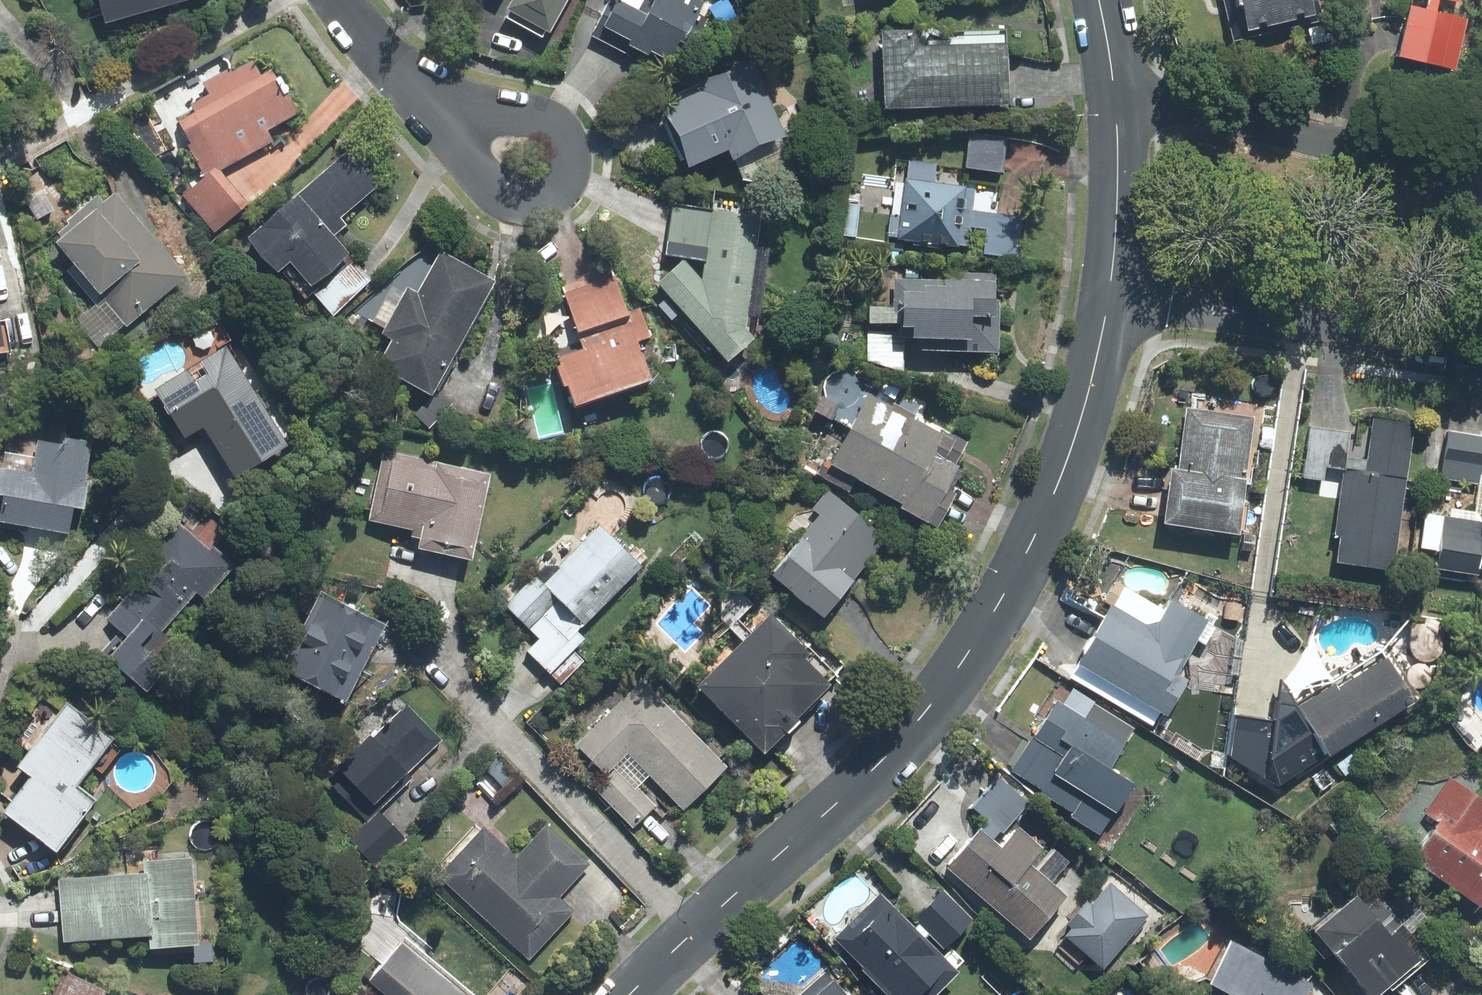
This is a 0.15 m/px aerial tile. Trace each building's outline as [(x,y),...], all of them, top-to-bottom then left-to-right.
[(104,24),(197,0),(98,0),(104,24)] [(499,16),(542,41),(565,0),(508,0),(499,16)] [(698,0),(646,0),(633,21),(610,8),(597,31),(660,67),(698,0)] [(1232,42),(1308,23),(1303,0),(1222,0),(1232,42)] [(1424,0),(1421,12),(1406,8),(1392,65),(1444,78),(1458,22),(1433,16),(1436,3),(1453,8),(1455,0),(1423,0),(1424,0)] [(906,39),(875,40),(877,113),(999,111),(997,52),(907,54),(906,39)] [(196,120),(175,131),(199,175),(263,141),(259,134),(288,118),(267,78),(257,84),(249,69),(203,93),(207,99),(190,108),(196,120)] [(774,141),(743,69),(697,88),(701,98),(656,117),(680,172),(718,155),(722,163),(774,141)] [(1004,145),(971,140),(965,173),(999,179),(1004,145)] [(369,191),(343,159),(242,242),(269,273),(283,262),(305,290),(343,259),(321,231),(369,191)] [(214,179),(185,203),(212,234),(240,210),(214,179)] [(970,195),(905,185),(895,244),(960,254),(970,195)] [(169,285),(111,207),(57,247),(115,325),(169,285)] [(753,223),(710,216),(674,210),(668,247),(704,253),(698,291),(678,267),(654,287),(720,366),(744,346),(733,333),(735,334),(747,260),(753,223)] [(1012,263),(1018,221),(972,214),(969,229),(985,232),(981,259),(1012,263)] [(486,291),(438,263),(415,303),(406,297),(382,338),(391,343),(377,368),(425,396),(486,291)] [(990,358),(992,285),(894,283),(891,355),(990,358)] [(579,350),(553,358),(569,410),(642,388),(630,346),(647,341),(639,315),(624,319),(613,284),(564,298),(579,350)] [(271,455),(216,359),(156,393),(182,438),(200,428),(230,479),(271,455)] [(957,447),(868,400),(830,473),(919,520),(957,447)] [(1228,538),(1248,424),(1184,413),(1173,477),(1165,475),(1156,525),(1228,538)] [(1390,574),(1411,430),(1369,424),(1362,477),(1345,475),(1332,565),(1390,574)] [(1346,433),(1307,428),(1300,481),(1316,484),(1319,468),(1341,471),(1346,433)] [(1473,487),(1480,442),(1446,437),(1439,481),(1473,487)] [(3,446),(0,462),(0,527),(55,537),(59,515),(75,517),(85,461),(3,446)] [(482,480),(385,458),(371,523),(407,531),(405,539),(417,542),(415,553),(464,564),(482,480)] [(1475,524),(1440,519),(1433,565),(1481,573),(1481,481),(1475,524)] [(880,543),(833,504),(772,577),(818,616),(880,543)] [(638,568),(599,530),(539,590),(534,586),(507,613),(538,644),(529,653),(547,672),(574,645),(568,639),(638,568)] [(221,571),(177,533),(106,614),(126,631),(101,659),(137,690),(166,657),(155,647),(221,571)] [(1106,611),(1074,663),(1158,714),(1173,690),(1161,682),(1196,625),(1168,608),(1149,637),(1106,611)] [(761,630),(695,692),(755,754),(820,692),(761,630)] [(359,668),(295,635),(273,675),(338,708),(359,668)] [(1409,700),(1385,660),(1259,734),(1260,727),(1232,724),(1227,760),(1255,764),(1256,752),(1273,780),(1409,700)] [(717,771),(639,689),(576,748),(600,773),(623,751),(678,808),(717,771)] [(433,745),(393,705),(310,786),(351,826),(433,745)] [(1053,707),(1012,775),(1098,828),(1123,788),(1093,770),(1111,742),(1053,707)] [(99,745),(59,716),(17,772),(29,781),(0,819),(42,849),(76,804),(63,795),(99,745)] [(993,782),(970,807),(998,832),(1021,807),(993,782)] [(1445,785),(1422,816),(1434,825),(1409,859),(1475,907),(1481,898),(1481,837),(1474,831),(1481,821),(1481,811),(1445,785)] [(406,840),(379,813),(350,842),(377,869),(406,840)] [(484,839),(445,877),(524,956),(563,917),(548,901),(580,869),(542,831),(509,864),(484,839)] [(979,832),(944,870),(1022,941),(1057,903),(1019,869),(1034,853),(1013,833),(998,849),(979,832)] [(186,948),(183,863),(131,865),(132,879),(57,882),(60,945),(140,941),(140,950),(186,948)] [(937,897),(912,922),(938,949),(963,924),(937,897)] [(1311,938),(1360,994),(1365,994),(1406,960),(1354,900),(1311,938)] [(833,946),(879,994),(928,994),(948,976),(878,903),(833,946)] [(1230,950),(1210,986),(1226,994),(1295,994),(1299,988),(1230,950)] [(372,987),(381,994),(447,994),(402,954),(372,987)] [(64,977),(56,994),(102,994),(64,977)] [(804,994),(834,994),(821,980),(804,994)]
